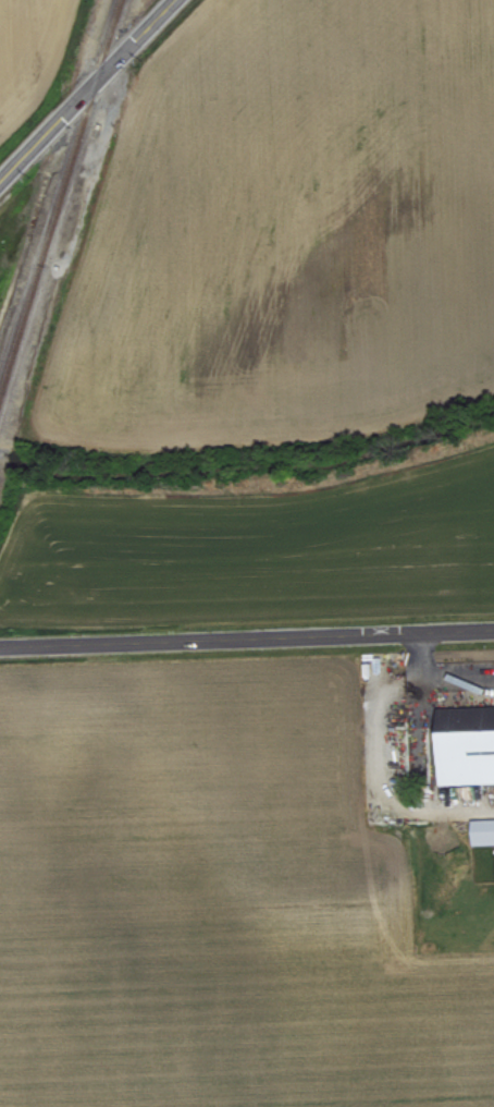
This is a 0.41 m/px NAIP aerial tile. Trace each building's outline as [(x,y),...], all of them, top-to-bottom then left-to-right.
[(493,782),(493,706),(439,707),(440,783),(493,782)]
